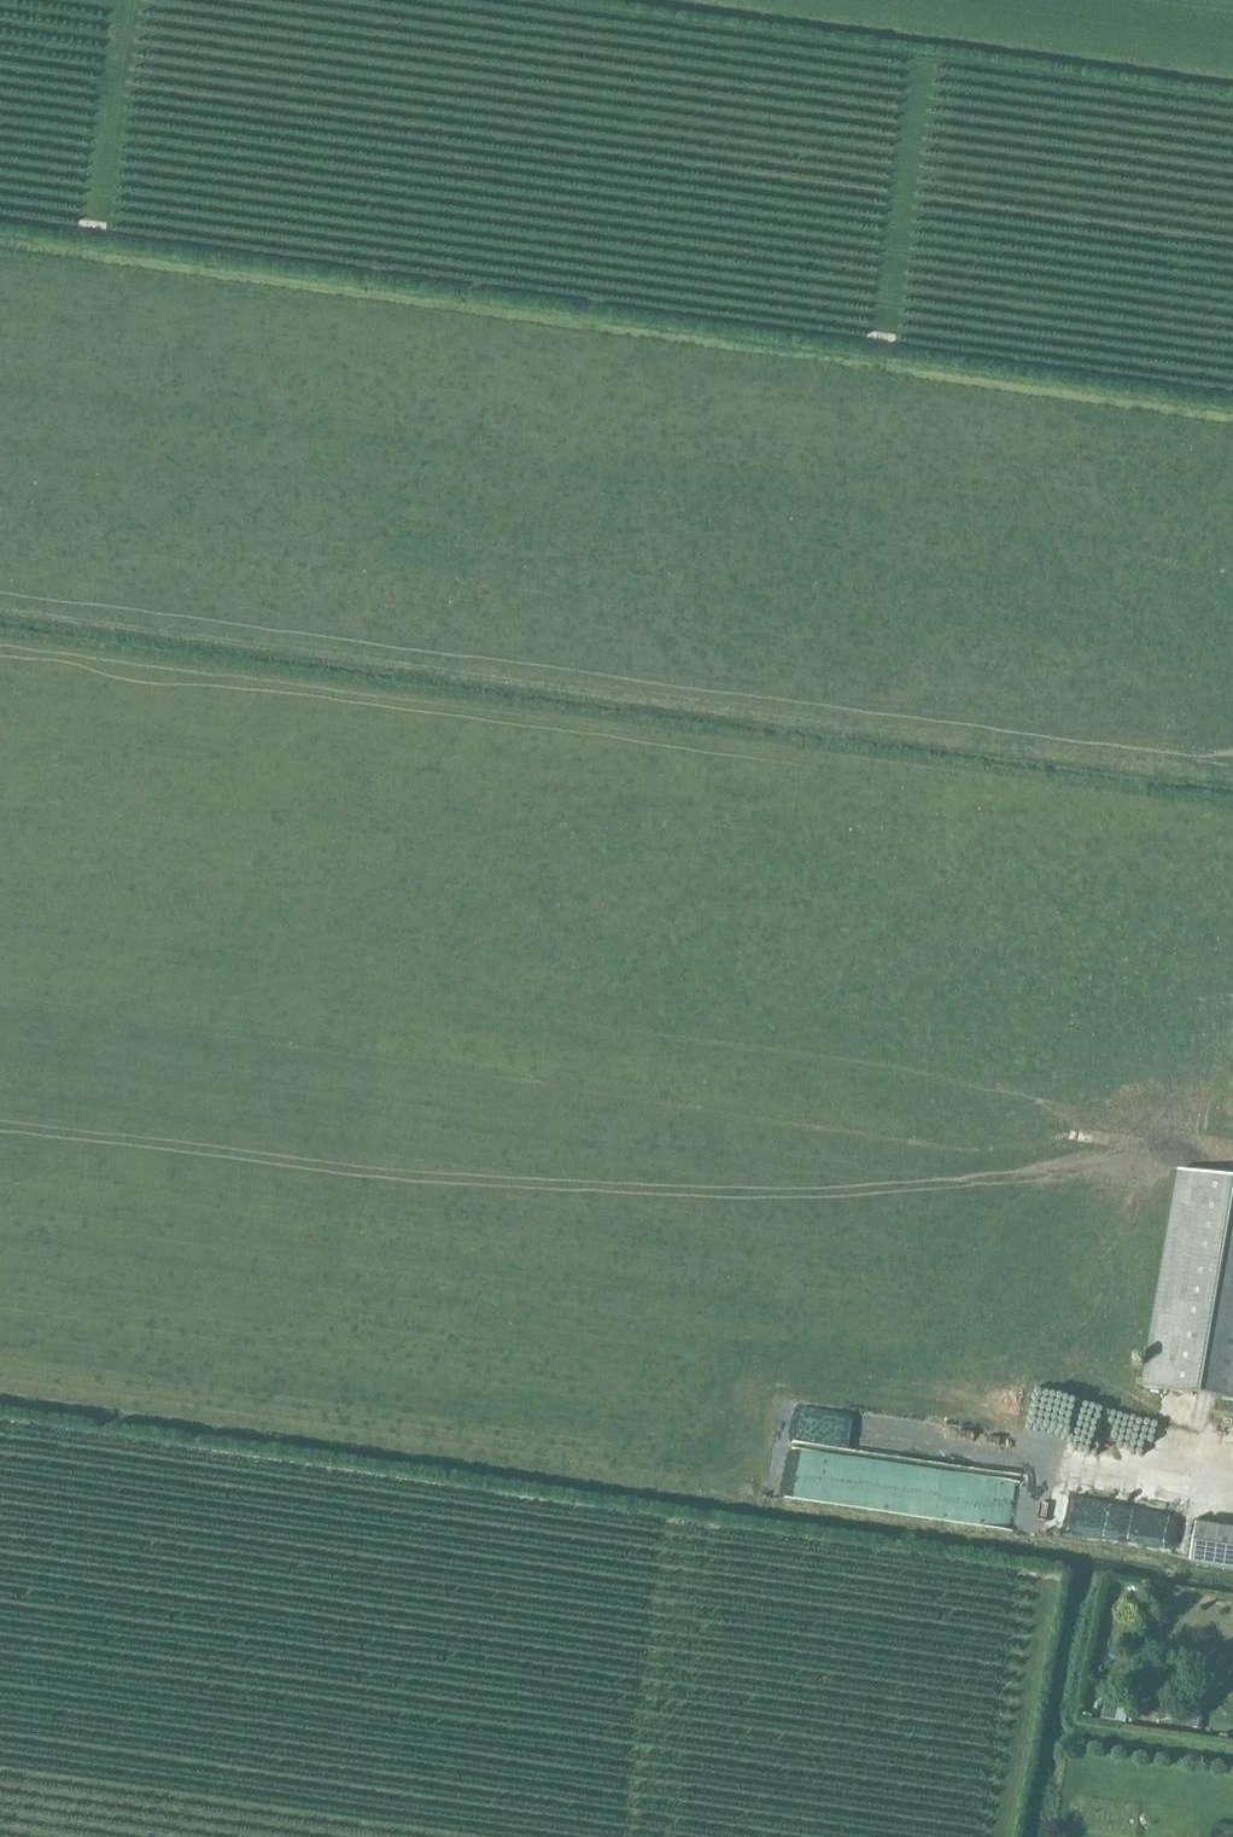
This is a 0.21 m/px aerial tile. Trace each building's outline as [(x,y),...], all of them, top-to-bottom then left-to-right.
[(1232,1400),(1232,1179),(1181,1170),(1145,1385),(1232,1400)] [(1066,1533),(1115,1535),(1116,1503),(1068,1501),(1066,1533)] [(1198,1529),(1192,1568),(1232,1575),(1232,1535),(1198,1529)]
